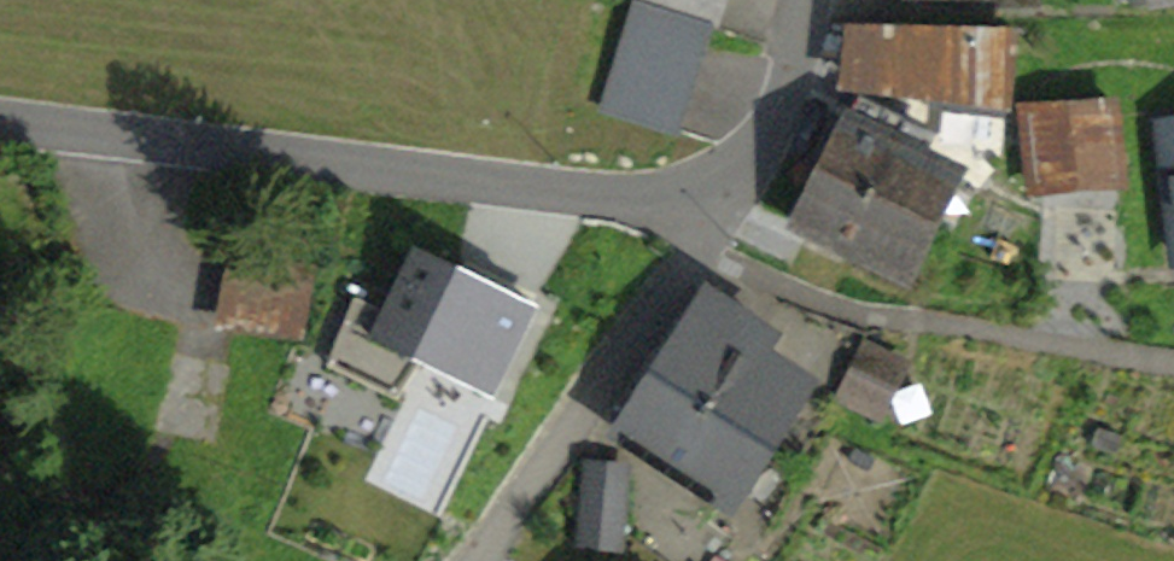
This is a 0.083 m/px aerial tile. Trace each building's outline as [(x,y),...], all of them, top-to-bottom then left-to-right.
[(710,21),(717,0),(645,0),(710,21)] [(632,25),(607,109),(678,132),(703,48),(632,25)] [(860,36),(855,83),(1007,102),(1014,39),(860,36)] [(1030,106),(1035,183),(1116,172),(1104,96),(1030,106)] [(860,125),(841,115),(816,167),(926,221),(952,172),(899,145),(907,130),(866,111),(860,125)] [(1173,206),(1173,125),(1165,126),(1173,206)] [(789,220),(899,275),(926,221),(816,167),(789,220)] [(354,297),(344,323),(492,396),(536,307),(414,248),(383,311),(354,297)] [(225,260),(212,328),(302,343),(313,268),(226,254),(225,260)] [(684,317),(649,370),(763,444),(798,392),(745,357),(765,329),(704,289),(684,317)] [(865,349),(843,395),(876,411),(898,365),(865,349)] [(727,497),(763,444),(649,370),(614,423),(654,449),(646,462),(692,492),(700,480),(727,497)] [(290,376),(291,417),(402,414),(401,372),(290,376)] [(589,466),(581,544),(618,548),(626,470),(589,466)]
